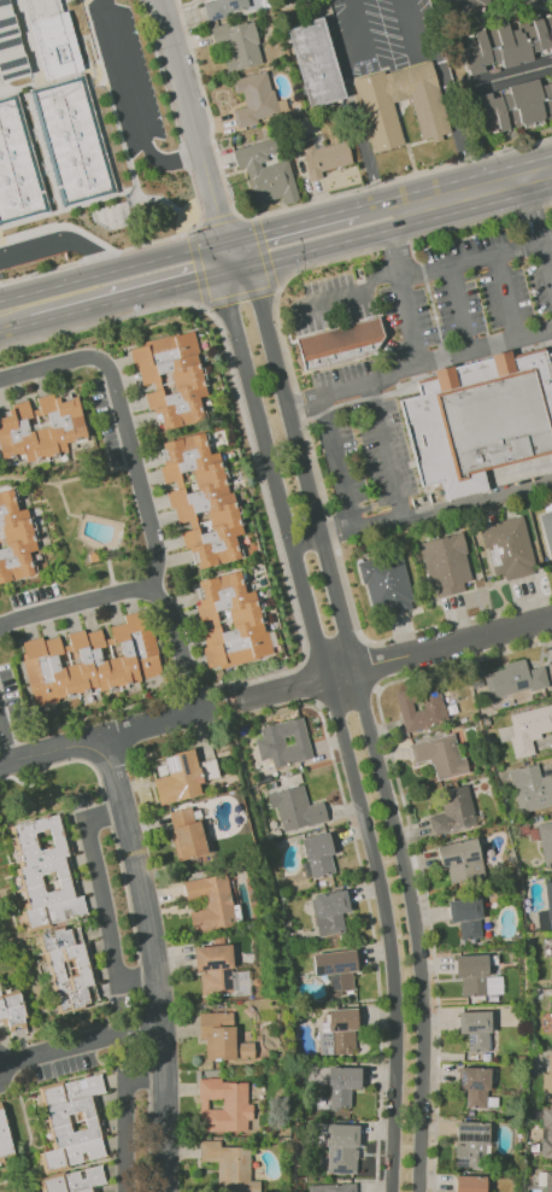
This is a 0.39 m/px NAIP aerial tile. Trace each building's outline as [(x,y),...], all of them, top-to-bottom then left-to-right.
[(1,80),(30,72),(10,0),(0,0),(0,75),(1,80)] [(47,78),(25,0),(60,0),(63,11),(66,11),(83,69),(47,78)] [(247,10),(245,0),(215,0),(202,3),(206,19),(247,10)] [(443,2),(477,18),(486,0),(444,0),(443,2)] [(484,71),(483,65),(500,61),(502,66),(550,55),(549,53),(551,53),(551,21),(550,15),(458,34),(466,75),(484,71)] [(286,26),(307,108),(344,98),(322,17),(286,26)] [(262,64),(252,19),(209,28),(212,46),(227,42),(230,57),(223,58),(227,72),(262,64)] [(351,80),(371,152),(403,144),(392,103),(409,98),(421,140),(430,138),(431,142),(441,140),(439,133),(447,132),(434,87),(438,87),(430,60),(383,72),(382,70),(351,80)] [(231,79),(234,94),(242,92),(245,106),(232,109),(236,125),(288,113),(284,99),(274,101),(266,71),(231,79)] [(63,206),(117,191),(84,72),(29,88),(63,206)] [(483,134),(523,125),(523,124),(551,118),(551,77),(537,81),(537,78),(506,86),(508,94),(491,98),(490,92),(474,96),(483,134)] [(51,210),(17,92),(0,97),(0,224),(51,210)] [(287,159),(267,164),(265,156),(277,153),(273,139),(231,150),(236,170),(245,167),(254,205),(280,198),(282,204),(298,200),(287,159)] [(314,148),(313,144),(300,146),(308,181),(322,177),(320,171),(351,163),(346,140),(314,148)] [(304,373),(294,340),(381,317),(384,329),(370,357),(304,373)] [(162,429),(203,421),(198,397),(206,395),(192,331),(130,344),(139,386),(152,383),(153,392),(145,393),(149,415),(158,413),(162,429)] [(421,395),(399,401),(422,489),(441,484),(446,502),(488,491),(483,473),(551,452),(551,377),(546,355),(545,351),(510,361),(506,351),(486,356),(487,358),(450,368),(450,366),(434,370),(435,379),(417,384),(421,395)] [(23,454),(25,461),(67,452),(65,443),(86,438),(76,392),(36,400),(38,409),(29,410),(28,404),(0,410),(0,457),(0,459),(23,454)] [(239,558),(233,536),(240,534),(219,451),(208,454),(203,432),(162,442),(167,460),(158,462),(163,484),(173,481),(175,490),(167,492),(175,524),(188,521),(191,529),(179,532),(184,551),(193,549),(198,568),(239,558)] [(34,575),(29,552),(36,550),(27,508),(17,511),(12,489),(0,492),(0,582),(34,575)] [(551,569),(551,511),(539,513),(551,569)] [(480,526),(493,581),(535,572),(523,516),(480,526)] [(418,543),(432,599),(464,591),(462,582),(472,580),(460,532),(418,543)] [(402,552),(359,561),(370,615),(412,607),(402,552)] [(197,580),(201,602),(195,603),(208,669),(269,657),(256,590),(243,592),(239,571),(197,580)] [(35,707),(162,673),(145,609),(122,615),(124,623),(108,627),(111,637),(103,639),(100,627),(67,636),(69,644),(61,646),(58,634),(18,644),(35,707)] [(547,687),(543,666),(526,669),(525,662),(482,669),(488,698),(547,687)] [(404,732),(447,721),(438,684),(417,690),(421,709),(415,710),(409,688),(394,692),(404,732)] [(511,725),(497,728),(500,742),(510,740),(513,758),(534,754),(530,736),(551,732),(551,705),(508,713),(511,725)] [(312,758),(301,717),(261,727),(263,738),(255,740),(260,760),(271,757),(273,768),(312,758)] [(435,779),(468,773),(465,757),(459,758),(455,734),(409,743),(413,763),(431,760),(435,779)] [(159,805),(200,795),(198,784),(201,783),(192,748),(163,755),(168,775),(153,779),(159,805)] [(202,780),(218,777),(214,759),(198,762),(202,780)] [(540,779),(537,764),(508,770),(517,813),(551,806),(551,776),(540,779)] [(308,805),(302,784),(270,793),(282,833),(327,820),(322,801),(308,805)] [(444,813),(428,816),(431,834),(476,825),(468,785),(439,791),(444,813)] [(199,820),(194,821),(191,807),(167,812),(177,860),(207,854),(199,820)] [(86,915),(82,896),(73,898),(65,859),(68,859),(58,814),(13,824),(22,866),(19,867),(29,910),(24,911),(28,927),(86,915)] [(535,822),(544,868),(551,867),(551,819),(535,822)] [(298,839),(308,879),(336,871),(326,832),(298,839)] [(439,866),(446,864),(449,883),(484,876),(476,837),(435,846),(439,866)] [(182,881),(185,898),(204,894),(207,908),(188,912),(192,933),(235,925),(225,873),(182,881)] [(344,932),(341,914),(350,912),(345,889),(310,896),(318,937),(344,932)] [(459,940),(482,938),(478,897),(447,900),(449,922),(458,922),(459,940)] [(94,1004),(82,926),(42,932),(54,1011),(94,1004)] [(200,994),(231,993),(231,980),(223,981),(222,968),(232,968),(231,945),(193,946),(195,971),(199,971),(200,994)] [(330,997),(341,996),(341,989),(353,988),(351,972),(357,972),(354,950),(312,954),(314,976),(328,975),(330,997)] [(454,955),(455,979),(461,979),(461,996),(487,995),(486,954),(454,955)] [(0,994),(0,1025),(6,1023),(9,1036),(27,1032),(18,990),(0,994)] [(320,1055),(356,1054),(355,1008),(327,1009),(327,1023),(319,1023),(320,1055)] [(490,1011),(458,1012),(458,1034),(466,1034),(467,1052),(490,1052),(490,1011)] [(205,1061),(253,1059),(253,1042),(234,1042),(233,1012),(198,1013),(199,1040),(204,1040),(205,1061)] [(547,1050),(546,1074),(542,1074),(542,1093),(551,1093),(551,1051),(547,1050)] [(328,1108),(350,1109),(350,1089),(360,1089),(360,1067),(329,1067),(328,1108)] [(465,1089),(465,1108),(488,1108),(488,1067),(457,1068),(458,1089),(465,1089)] [(246,1080),(199,1081),(199,1132),(249,1131),(249,1104),(247,1104),(246,1080)] [(1,1106),(0,1106),(0,1155),(13,1152),(1,1106)] [(541,1109),(540,1158),(551,1158),(551,1109),(541,1109)] [(486,1168),(487,1122),(455,1121),(454,1167),(486,1168)] [(358,1125),(320,1124),(320,1147),(327,1147),(326,1173),(356,1174),(358,1125)] [(249,1146),(220,1147),(219,1140),(199,1141),(199,1161),(217,1161),(218,1191),(259,1191),(259,1180),(250,1180),(249,1146)] [(92,1186),(104,1184),(101,1166),(41,1179),(44,1191),(93,1191),(92,1186)] [(454,1175),(454,1191),(485,1191),(485,1176),(454,1175)]
